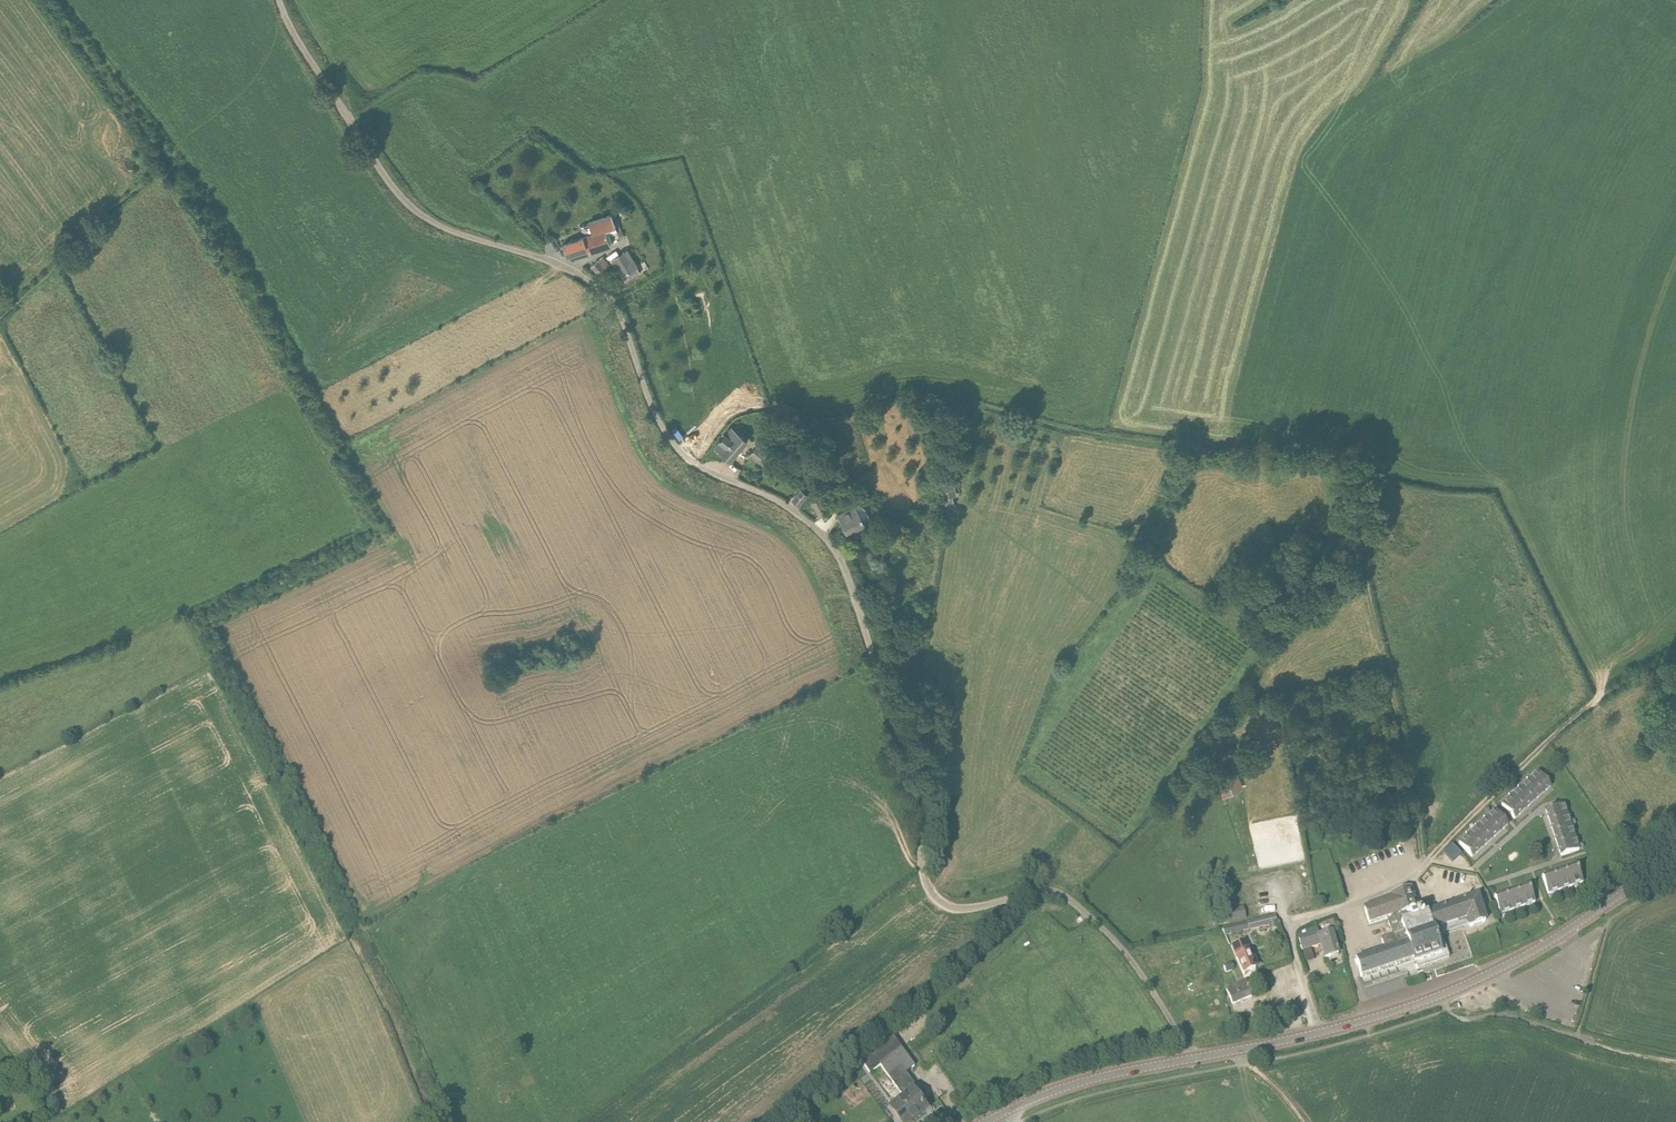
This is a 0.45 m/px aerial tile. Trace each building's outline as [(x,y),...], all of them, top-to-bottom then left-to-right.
[(588,252),(610,244),(605,230),(616,226),(611,214),(588,222),(592,234),(563,245),(567,256),(587,249),(588,252)] [(611,260),(622,276),(631,271),(637,267),(627,250),(611,260)] [(605,268),(609,265),(602,257),(591,266),(603,279),(610,273),(605,268)] [(631,271),(622,276),(625,282),(634,276),(631,271)] [(614,284),(608,278),(604,281),(610,287),(614,284)] [(730,460),(745,442),(731,430),(727,435),(726,434),(718,444),(717,444),(717,445),(715,448),(726,457),(726,458),(727,458),(730,460)] [(772,457),(757,445),(748,456),(755,462),(755,461),(764,468),(772,457)] [(827,487),(823,479),(816,483),(819,491),(827,487)] [(956,496),(953,485),(946,487),(947,489),(941,491),(943,499),(956,496)] [(819,516),(828,511),(820,497),(811,501),(819,516)] [(858,505),(856,506),(855,505),(837,514),(847,533),(865,524),(864,522),(866,521),(869,518),(869,514),(865,507),(862,505),(858,505)] [(1157,566),(1151,561),(1144,568),(1147,571),(1152,571),(1157,566)] [(1223,798),(1244,788),(1236,771),(1214,781),(1223,798)] [(1541,794),(1551,786),(1538,772),(1529,780),(1541,794)] [(1532,802),(1541,794),(1529,780),(1520,788),(1532,802)] [(1523,810),(1532,802),(1520,788),(1511,796),(1523,810)] [(1514,818),(1523,810),(1511,796),(1502,804),(1514,818)] [(1546,810),(1549,821),(1567,815),(1564,804),(1546,810)] [(1499,832),(1508,824),(1495,810),(1486,818),(1499,832)] [(1549,821),(1553,833),(1571,827),(1567,815),(1549,821)] [(1490,840),(1499,832),(1486,818),(1477,826),(1490,840)] [(1480,849),(1490,840),(1477,826),(1468,835),(1480,849)] [(1553,833),(1557,844),(1575,838),(1571,827),(1553,833)] [(1471,857),(1480,849),(1468,835),(1459,843),(1471,857)] [(1575,838),(1557,844),(1561,856),(1579,850),(1575,838)] [(1454,843),(1445,851),(1454,861),(1463,853),(1454,843)] [(1577,864),(1565,868),(1571,886),(1583,882),(1577,864)] [(1565,868),(1554,872),(1560,890),(1571,886),(1565,868)] [(1560,890),(1554,872),(1542,876),(1548,893),(1560,890)] [(1529,884),(1517,888),(1523,906),(1535,902),(1529,884)] [(1421,910),(1418,911),(1411,887),(1391,894),(1392,897),(1363,907),(1369,924),(1387,918),(1392,934),(1381,937),(1384,949),(1355,960),(1361,977),(1414,960),(1417,968),(1449,957),(1438,927),(1467,918),(1470,926),(1485,921),(1476,895),(1426,911),(1426,913),(1422,914),(1422,912),(1421,910)] [(1517,888),(1506,892),(1512,910),(1523,906),(1517,888)] [(1506,892),(1494,896),(1500,914),(1512,910),(1506,892)] [(1246,919),(1244,906),(1215,912),(1218,925),(1246,919)] [(1268,931),(1277,929),(1274,915),(1248,921),(1249,930),(1267,926),(1268,931)] [(1225,935),(1249,930),(1248,921),(1223,927),(1225,935)] [(1338,954),(1331,931),(1319,934),(1317,927),(1306,931),(1305,929),(1301,931),(1302,936),(1299,937),(1302,950),(1303,950),(1311,947),(1321,944),(1325,958),(1338,954)] [(1254,961),(1250,951),(1251,951),(1246,939),(1239,941),(1238,940),(1231,943),(1237,957),(1244,973),(1255,968),(1254,965),(1254,964),(1252,962),(1254,961)] [(1231,961),(1224,964),(1226,973),(1234,970),(1231,961)] [(1252,996),(1246,981),(1226,988),(1232,1004),(1252,996)] [(918,1087),(917,1088),(906,1073),(915,1066),(893,1037),(878,1047),(921,1112),(925,1110),(930,1106),(918,1087)] [(921,1112),(878,1047),(861,1060),(870,1073),(880,1065),(904,1098),(892,1107),(902,1121),(908,1121),(921,1112)]
